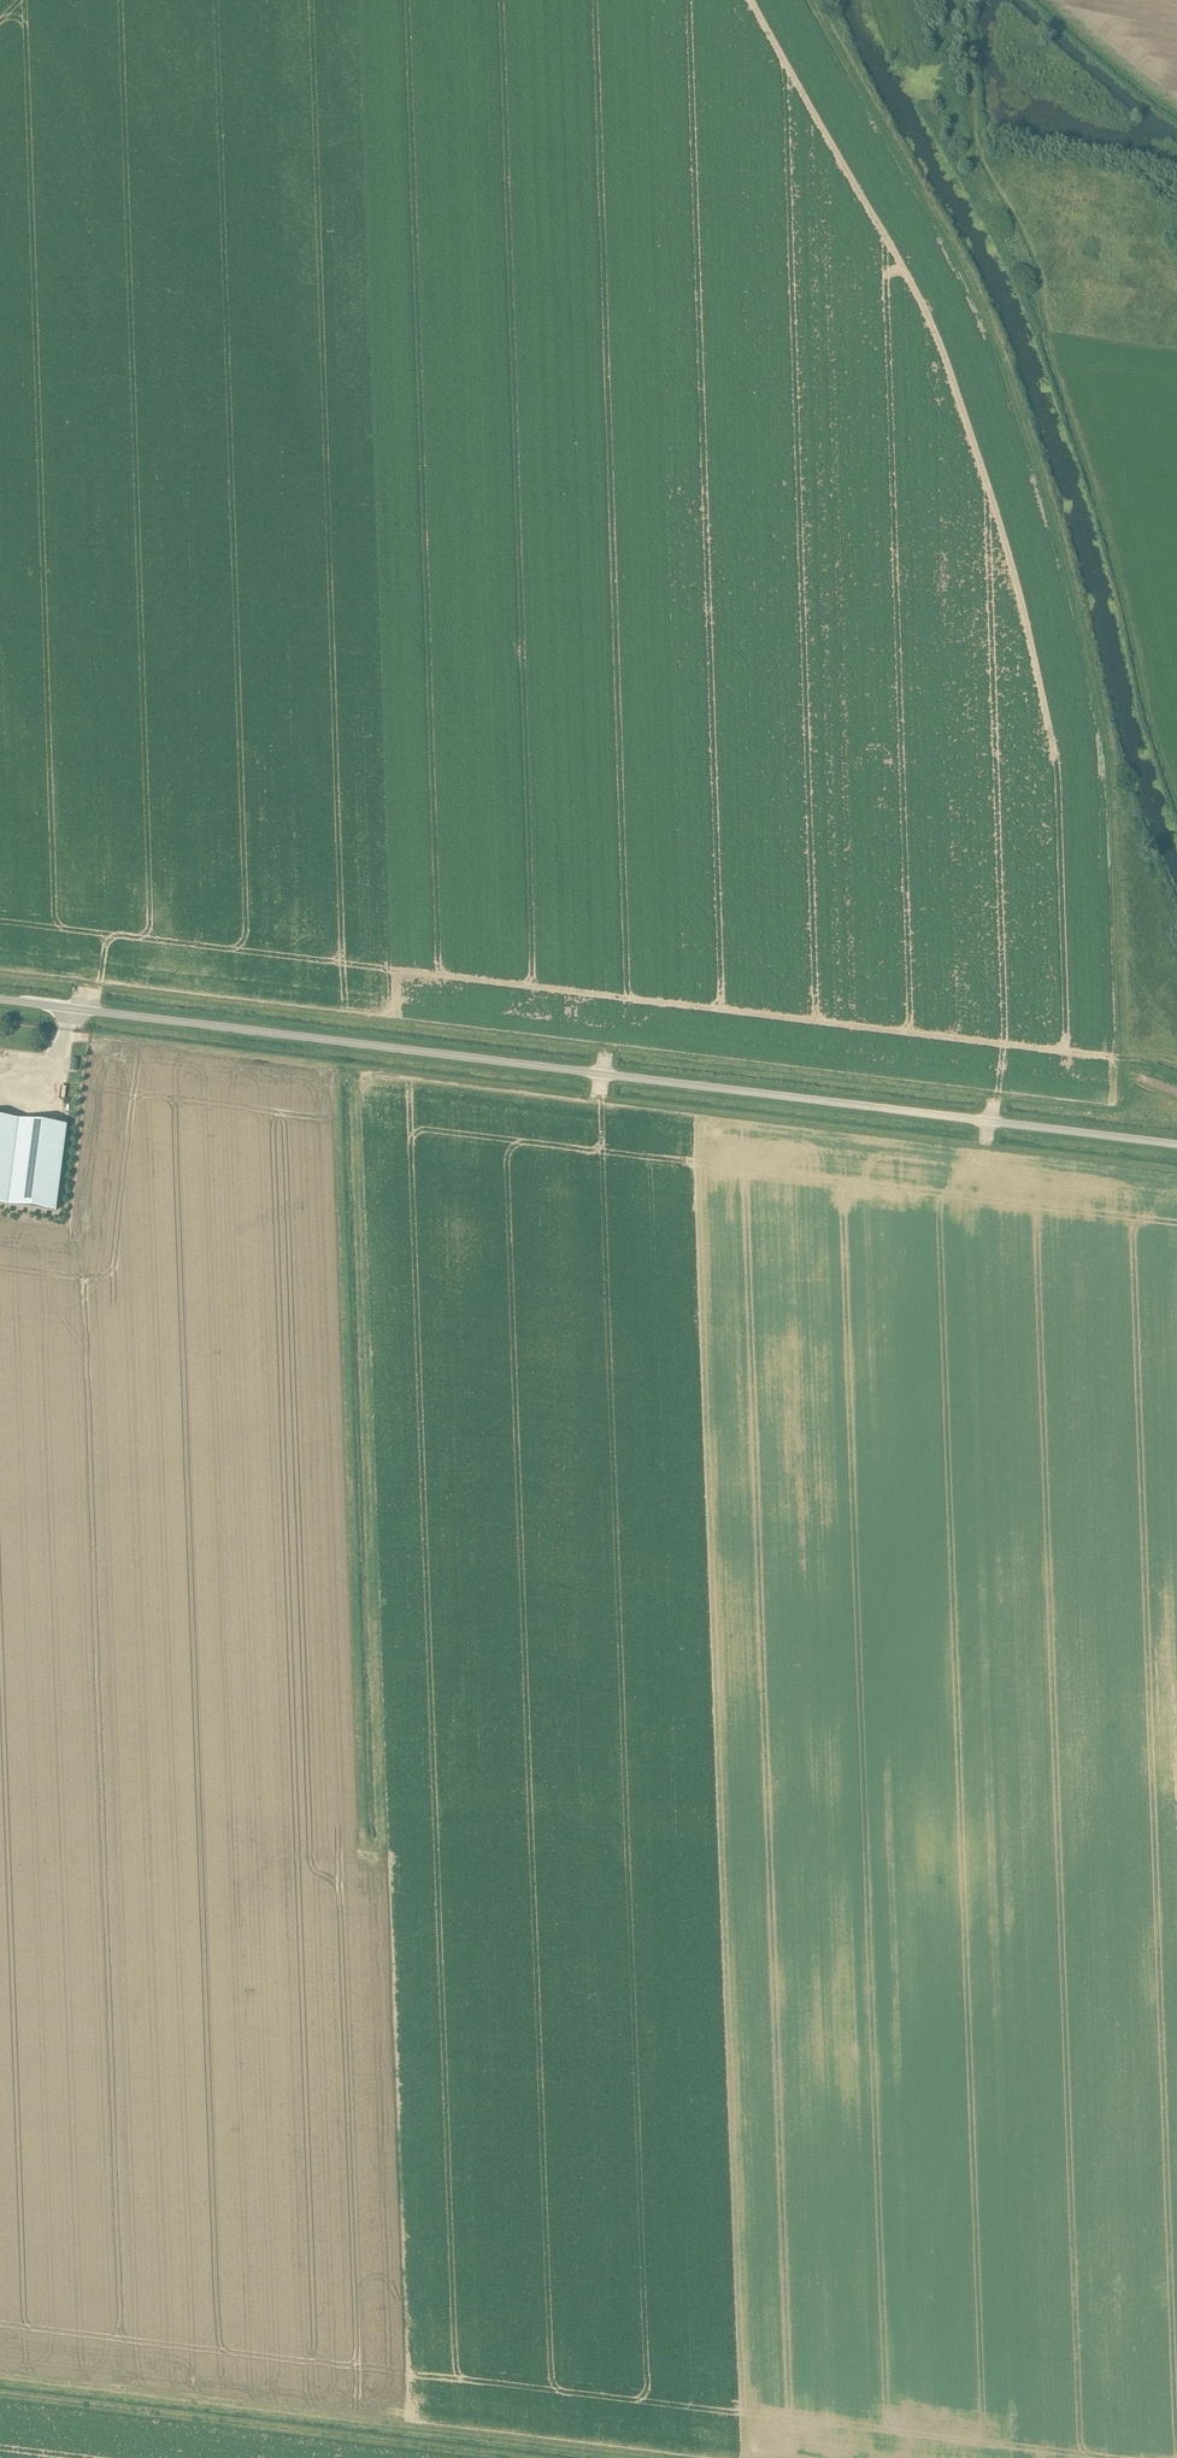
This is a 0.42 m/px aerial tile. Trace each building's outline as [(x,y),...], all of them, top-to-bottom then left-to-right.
[(66,1126),(0,1118),(0,1204),(55,1211),(66,1126)]
